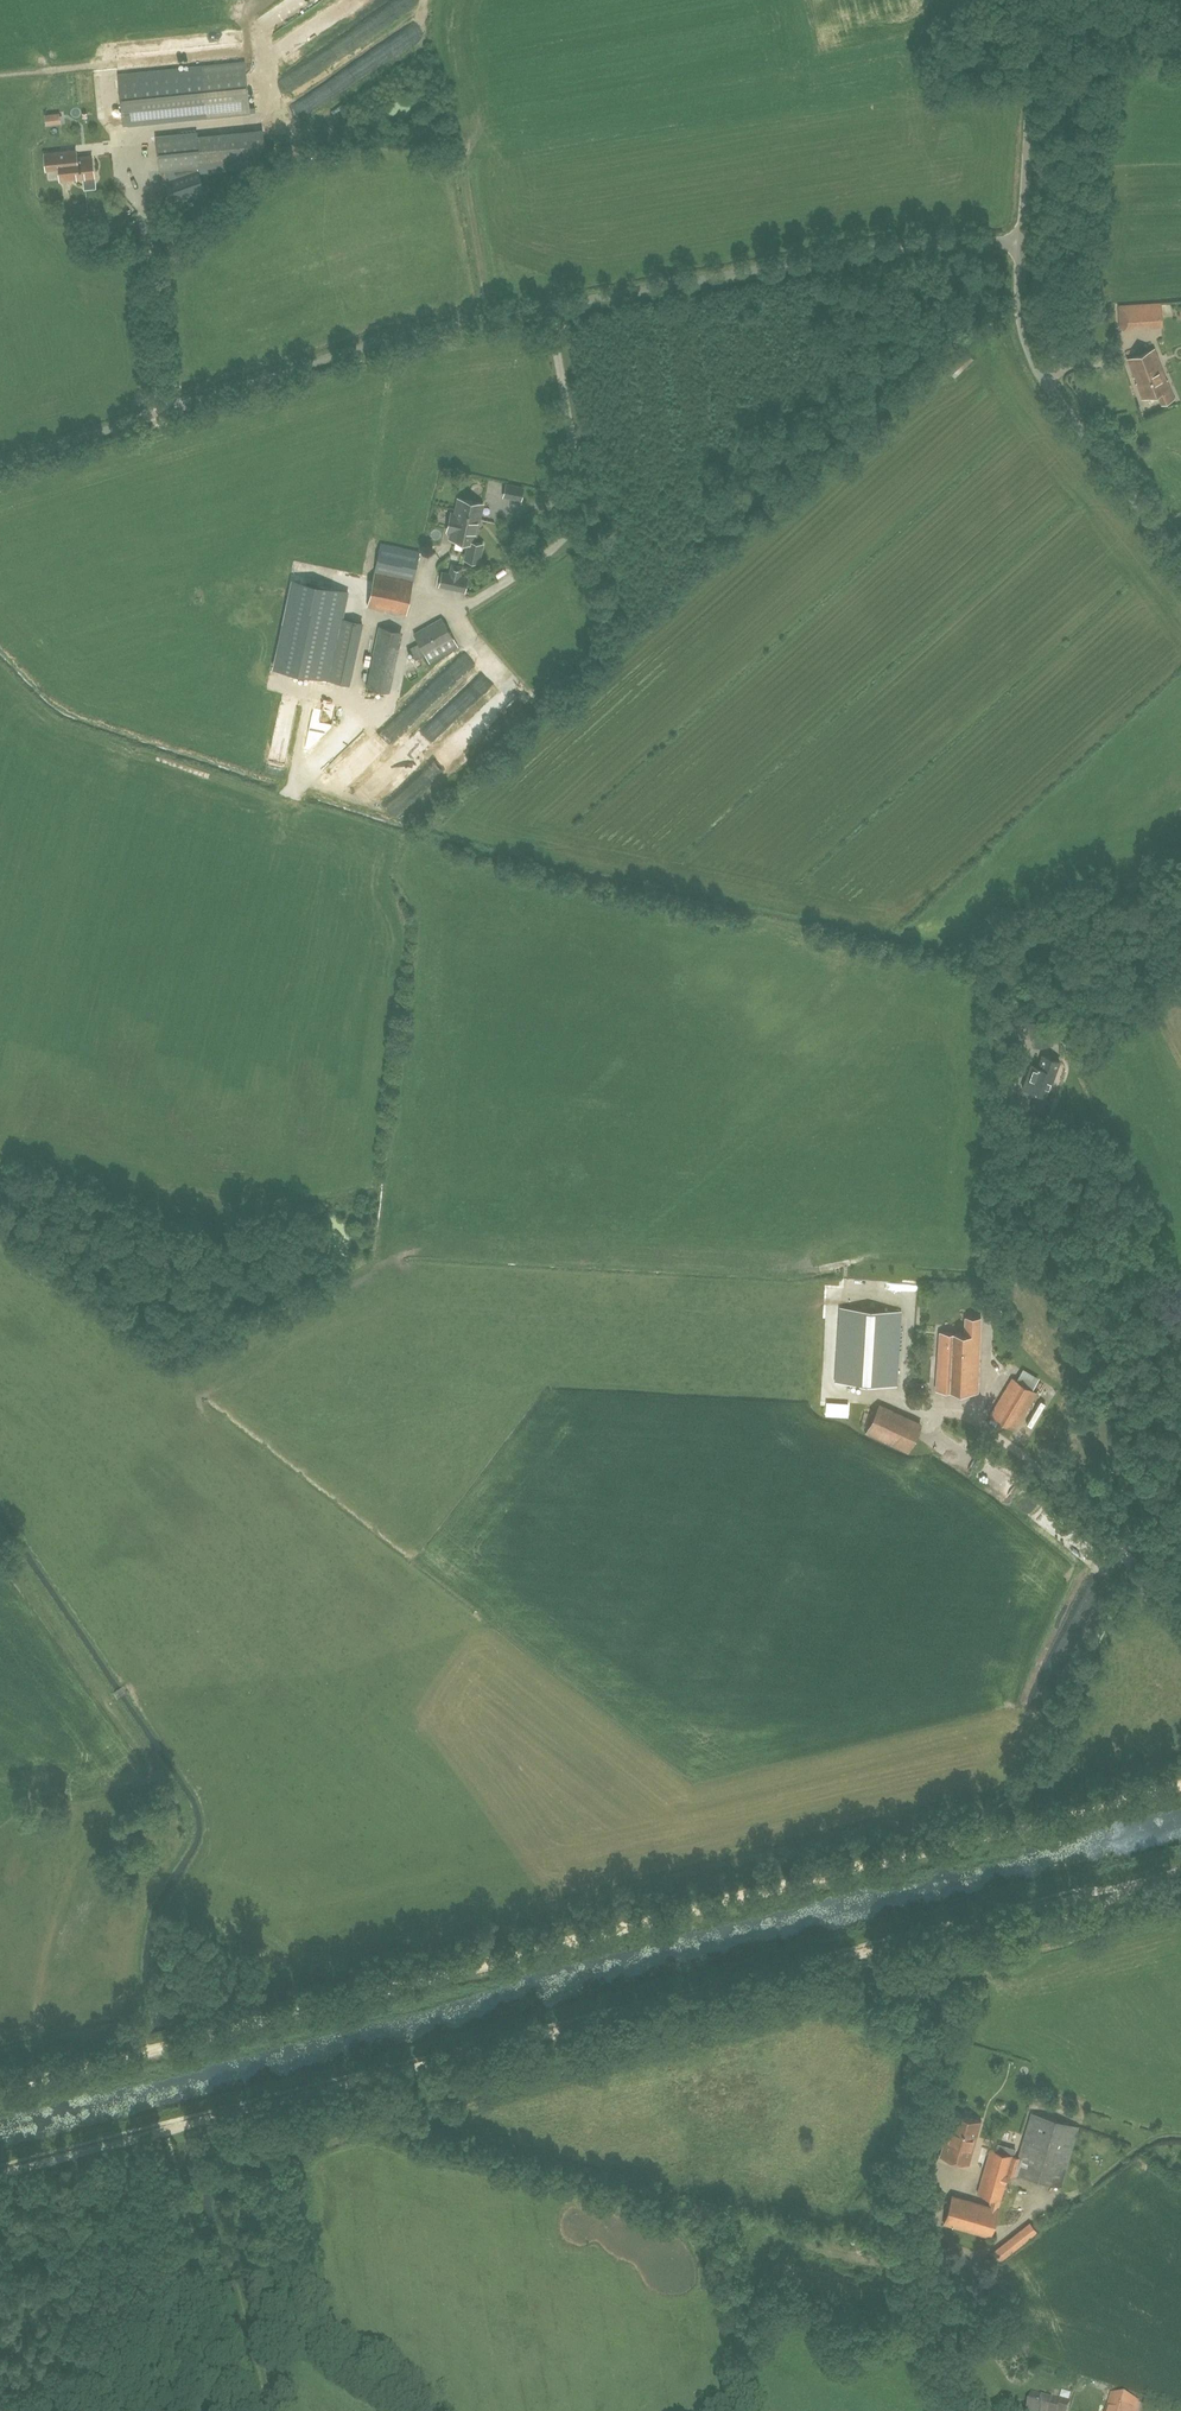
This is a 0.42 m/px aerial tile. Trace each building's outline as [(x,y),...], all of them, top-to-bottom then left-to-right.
[(245,62),(118,75),(123,125),(250,112),(245,62)] [(50,122),(65,122),(65,112),(49,112),(50,122)] [(178,180),(177,168),(265,159),(262,130),(197,136),(196,132),(156,137),(159,170),(162,170),(163,183),(166,183),(174,205),(207,193),(200,172),(178,180)] [(76,157),(75,150),(44,153),(46,170),(59,168),(60,180),(94,176),(91,156),(76,157)] [(1118,307),(1120,328),(1162,325),(1161,304),(1118,307)] [(1154,348),(1127,359),(1134,377),(1135,376),(1138,382),(1136,382),(1142,398),(1157,392),(1161,403),(1174,398),(1166,380),(1154,348)] [(503,497),(521,501),(525,486),(506,482),(503,497)] [(468,541),(465,558),(478,561),(482,544),(474,542),(482,504),(458,498),(455,514),(451,513),(447,530),(451,531),(450,537),(468,541)] [(406,614),(419,551),(381,543),(368,605),(406,614)] [(467,578),(461,576),(463,565),(451,563),(448,574),(442,572),(440,586),(464,591),(467,578)] [(362,622),(337,617),(285,606),(273,667),(324,677),(349,683),(362,622)] [(413,634),(418,643),(409,648),(417,659),(425,654),(430,663),(459,647),(442,617),(413,634)] [(394,654),(398,628),(383,626),(372,687),(395,690),(398,670),(407,671),(409,657),(394,654)] [(369,763),(469,675),(461,666),(361,754),(369,763)] [(356,717),(313,758),(324,770),(367,729),(356,717)] [(406,804),(417,792),(408,783),(396,796),(406,804)] [(1047,1112),(1053,1098),(1045,1095),(1053,1072),(1032,1065),(1023,1088),(1025,1088),(1024,1092),(1035,1096),(1032,1107),(1047,1112)] [(896,1385),(901,1311),(840,1307),(836,1382),(896,1385)] [(978,1392),(981,1317),(966,1317),(965,1333),(940,1332),(936,1390),(978,1392)] [(1016,1429),(1037,1393),(1012,1378),(991,1414),(1016,1429)] [(908,1453),(922,1423),(879,1403),(865,1433),(908,1453)] [(1088,1582),(1082,1593),(1098,1601),(1104,1590),(1088,1582)] [(969,2164),(981,2121),(952,2112),(940,2156),(969,2164)] [(1060,2187),(1078,2126),(1032,2112),(1019,2158),(990,2149),(978,2193),(991,2197),(989,2205),(952,2195),(944,2224),(990,2237),(1009,2173),(1016,2175),(1017,2175),(1060,2187)] [(1038,2231),(1030,2221),(991,2252),(999,2262),(1038,2231)] [(1069,2403),(1060,2400),(1060,2402),(1032,2394),(1027,2410),(1067,2410),(1069,2403)] [(1141,2404),(1138,2403),(1138,2402),(1112,2395),(1107,2410),(1140,2410),(1141,2404)]
